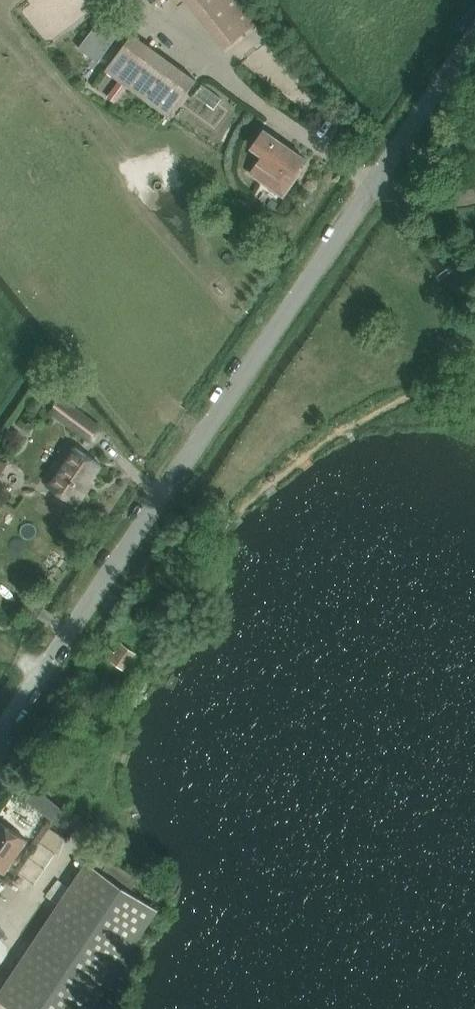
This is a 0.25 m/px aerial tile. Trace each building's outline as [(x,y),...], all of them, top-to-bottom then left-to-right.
[(225,48),(260,20),(245,0),(187,0),(225,48)] [(108,9),(79,48),(99,62),(127,23),(108,9)] [(197,79),(133,33),(107,70),(170,116),(197,79)] [(294,174),(305,158),(300,154),(301,152),(292,145),(290,147),(266,130),(253,147),(269,158),(265,164),(260,161),(252,173),(264,182),(267,179),(283,190),(285,187),(288,190),(297,176),(294,174)] [(99,427),(72,406),(63,419),(90,439),(99,427)] [(85,489),(102,465),(76,447),(50,485),(75,503),(77,500),(79,501),(86,490),(85,489)] [(135,653),(129,649),(120,642),(109,658),(124,669),(135,653)] [(28,840),(0,821),(0,871),(5,874),(28,840)] [(158,909),(130,891),(139,878),(111,859),(102,872),(87,861),(0,991),(0,1000),(13,1008),(92,1008),(137,941),(140,936),(158,909)]
